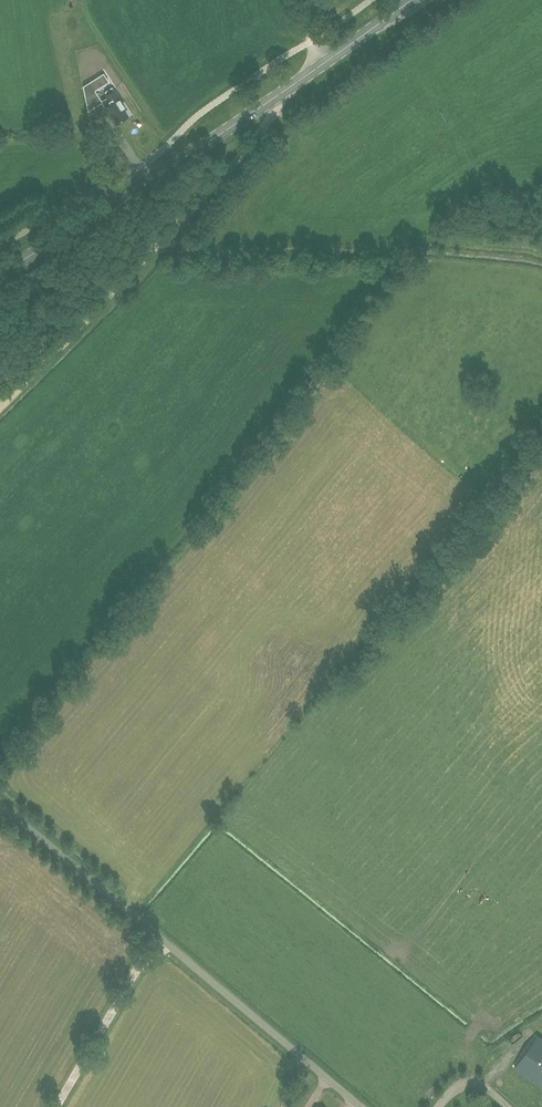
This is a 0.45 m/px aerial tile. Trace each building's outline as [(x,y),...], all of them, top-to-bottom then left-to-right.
[(449,23),(442,27),(446,33),(453,29),(449,23)] [(92,54),(85,57),(90,67),(97,64),(92,54)] [(95,89),(90,81),(83,85),(85,95),(95,89)] [(115,123),(127,116),(122,108),(124,106),(114,90),(112,88),(106,92),(107,95),(106,96),(108,98),(106,99),(110,105),(105,108),(115,123)] [(514,1068),(541,1088),(541,1039),(538,1035),(514,1068)] [(487,1103),(481,1097),(474,1104),(477,1106),(483,1106),(487,1103)]
